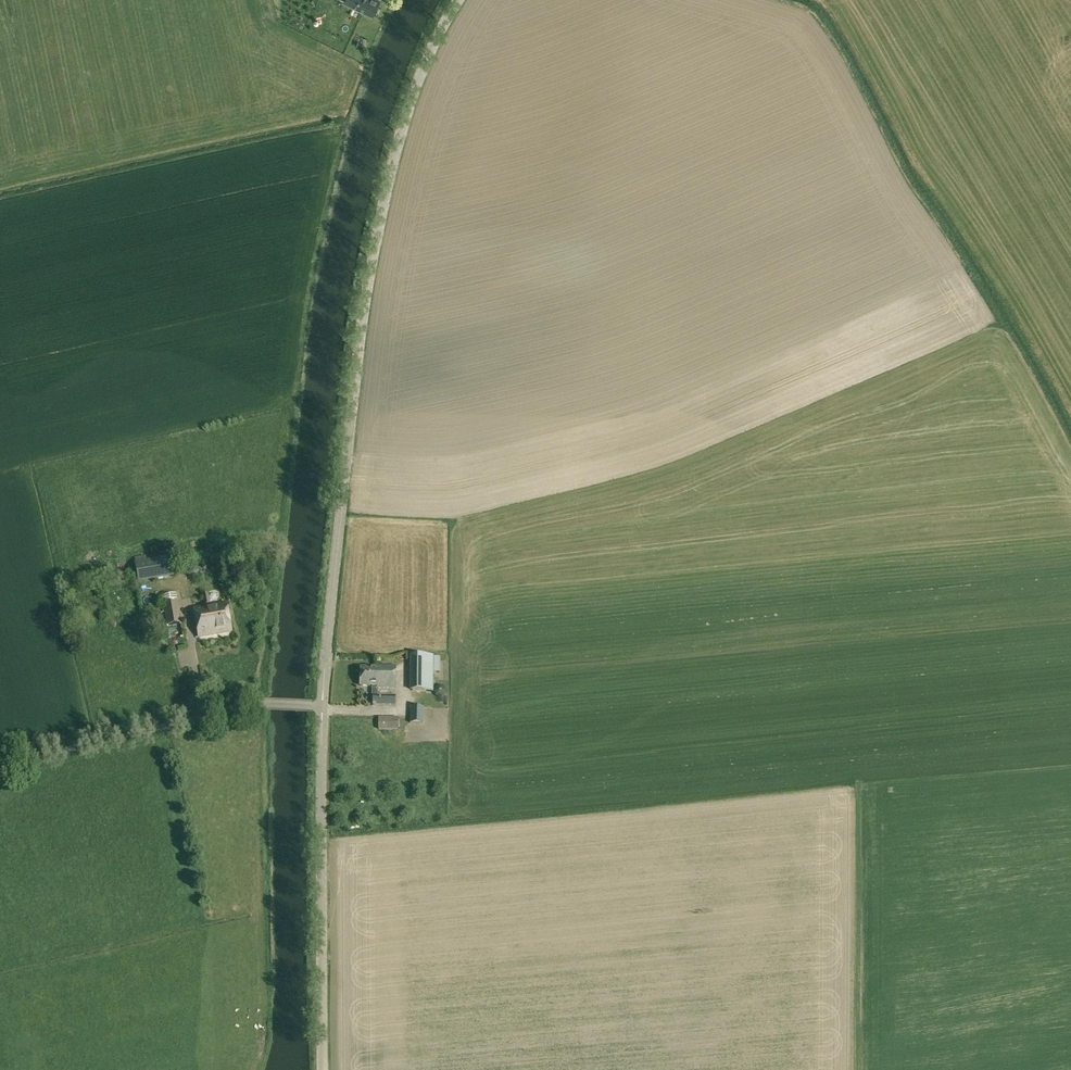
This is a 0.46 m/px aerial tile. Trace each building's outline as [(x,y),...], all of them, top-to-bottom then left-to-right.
[(344,1),(371,15),(378,0),(345,0),(344,1)] [(173,577),(170,557),(135,563),(139,583),(173,577)] [(196,578),(199,574),(199,569),(195,566),(190,567),(187,570),(188,575),(191,578),(196,578)] [(202,596),(204,605),(210,604),(209,595),(202,596)] [(165,613),(167,626),(181,623),(178,602),(164,605),(159,606),(160,611),(160,614),(165,613)] [(194,609),(199,637),(231,632),(226,603),(194,609)] [(433,692),(434,673),(434,657),(434,656),(410,656),(410,691),(433,692)] [(377,689),(378,689),(395,689),(395,667),(378,667),(378,668),(361,668),(361,686),(372,687),(377,687),(377,689)] [(433,692),(435,696),(440,697),(444,695),(446,690),(443,686),(439,685),(434,687),(433,692)] [(378,695),(378,689),(377,689),(377,687),(372,687),(372,697),(371,705),(396,706),(396,696),(378,695)] [(424,724),(424,707),(410,707),(410,724),(424,724)] [(378,718),(378,730),(397,730),(397,718),(378,718)]
